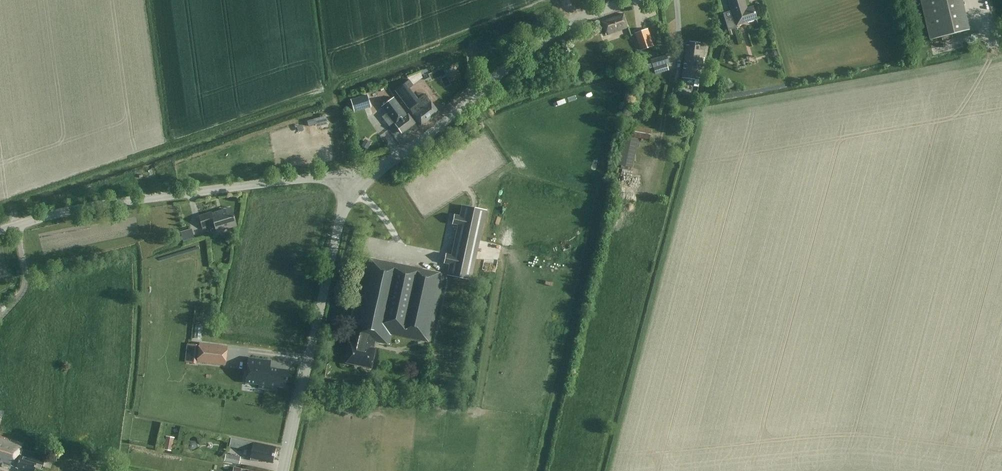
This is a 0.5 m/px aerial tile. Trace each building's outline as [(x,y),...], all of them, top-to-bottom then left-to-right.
[(744,0),(728,0),(731,10),(723,13),(728,30),(737,27),(736,23),(756,17),(753,6),(747,8),(744,0)] [(971,30),(964,0),(921,0),(930,40),(971,30)] [(605,34),(628,26),(624,14),(601,21),(605,34)] [(634,32),(640,50),(654,45),(648,28),(634,32)] [(682,75),(700,78),(704,50),(699,49),(700,43),(689,41),(689,45),(686,45),(682,75)] [(666,55),(651,60),(653,67),(655,74),(669,70),(667,63),(669,63),(666,55)] [(418,99),(409,87),(413,84),(409,80),(396,90),(422,126),(439,113),(425,94),(418,99)] [(351,98),(355,111),(371,106),(367,93),(351,98)] [(382,106),(386,113),(402,133),(415,123),(408,114),(407,115),(393,98),(382,106)] [(326,116),(314,119),(316,127),(328,124),(326,116)] [(651,129),(634,126),(632,136),(649,139),(651,129)] [(627,137),(620,165),(635,168),(642,140),(627,137)] [(365,139),(361,146),(367,149),(371,142),(365,139)] [(447,275),(472,280),(486,210),(462,205),(459,215),(454,214),(452,224),(457,225),(451,254),(445,253),(443,263),(449,264),(447,275)] [(202,229),(214,225),(216,231),(236,225),(231,208),(212,214),(211,212),(198,216),(202,229)] [(194,229),(183,232),(185,241),(196,238),(194,229)] [(444,274),(364,257),(350,318),(354,319),(351,343),(350,343),(345,362),(371,368),(375,348),(373,348),(375,341),(390,344),(392,334),(430,342),(444,274)] [(224,364),(226,347),(212,345),(200,344),(198,361),(224,364)] [(248,358),(245,383),(258,385),(258,388),(274,390),(275,387),(285,388),(287,370),(269,368),(269,369),(266,369),(267,361),(248,358)] [(0,436),(0,464),(10,467),(10,465),(30,470),(34,470),(35,467),(42,469),(45,456),(30,451),(29,452),(21,449),(23,443),(0,436)] [(175,438),(166,436),(163,449),(172,450),(175,438)] [(269,459),(273,459),(275,449),(271,449),(272,446),(231,438),(229,446),(252,451),(250,460),(259,461),(259,460),(268,461),(269,459)] [(194,442),(191,441),(188,444),(188,447),(190,449),(190,450),(194,450),(197,447),(197,444),(194,442)] [(224,461),(239,464),(240,457),(226,454),(224,461)]
